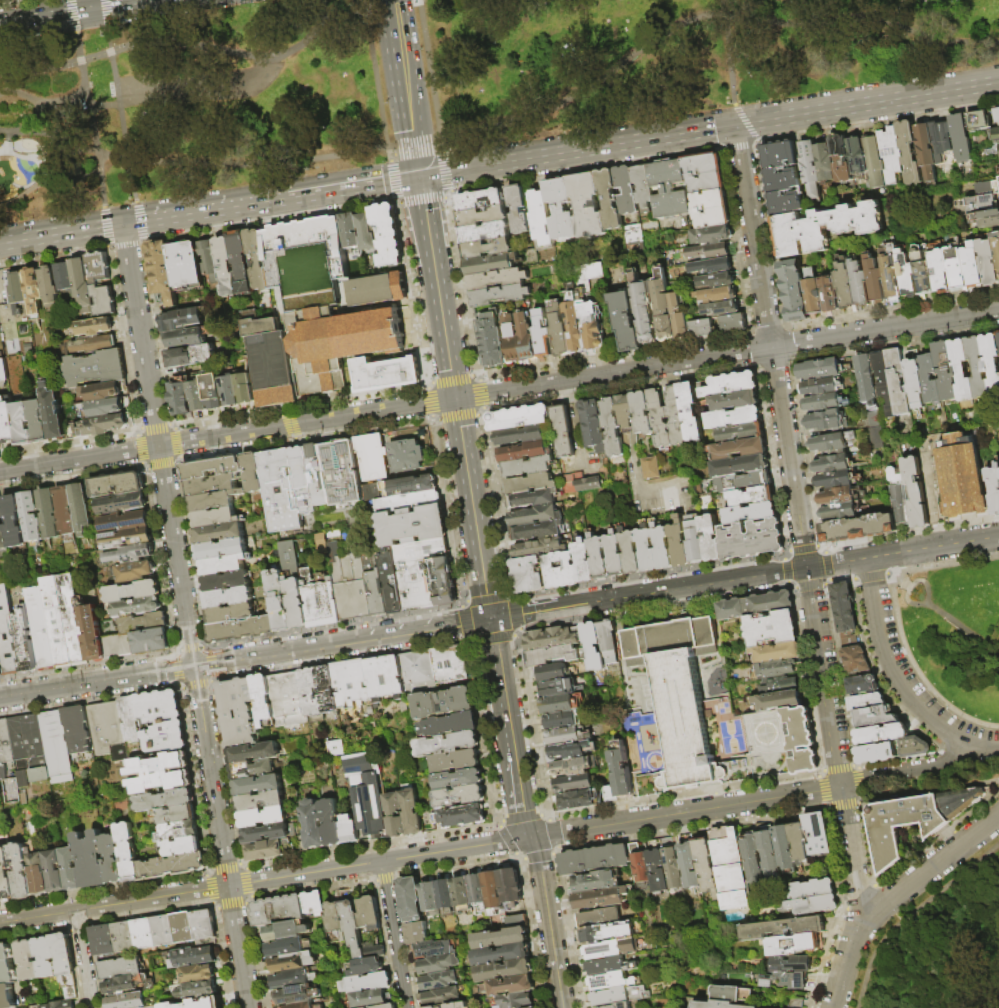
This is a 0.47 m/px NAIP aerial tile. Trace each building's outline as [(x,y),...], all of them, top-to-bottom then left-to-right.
[(966,115),(986,112),(987,118),(989,117),(991,129),(969,132),(966,115)] [(948,116),(963,113),(967,137),(968,138),(971,160),(970,160),(968,162),(966,163),(964,161),(963,161),(963,162),(961,163),(957,164),(956,159),(955,159),(954,150),(954,148),(953,137),(951,137),(951,133),(949,133),(947,122),(949,121),(948,116)] [(920,166),(919,166),(921,181),(919,184),(915,184),(913,183),(911,185),(907,185),(905,184),(901,157),(896,125),(896,123),(897,121),(909,119),(912,121),(915,146),(917,145),(920,166)] [(951,150),(944,152),(944,154),(941,155),(942,163),(935,164),(929,125),(928,122),(937,121),(937,123),(947,122),(949,133),(951,150)] [(935,164),(932,164),(935,181),(924,182),(922,166),(920,166),(917,145),(914,125),(928,123),(928,125),(929,125),(935,164)] [(901,172),(894,173),(896,184),(885,185),(883,170),(885,170),(883,159),(881,159),(876,131),(884,130),(884,132),(887,132),(886,126),(896,125),(901,157),(899,158),(901,172)] [(835,182),(834,174),(833,164),(836,163),(835,156),(832,157),(828,138),(830,137),(830,136),(834,135),(834,134),(837,133),(837,136),(839,134),(842,134),(843,135),(843,136),(845,135),(847,152),(848,155),(845,156),(847,163),(849,162),(852,179),(850,181),(838,183),(835,182)] [(883,186),(869,188),(866,172),(863,149),(861,138),(876,136),(883,186)] [(866,172),(852,174),(849,159),(849,160),(848,155),(847,152),(848,152),(846,139),(860,137),(862,149),(863,149),(866,172)] [(819,184),(818,184),(820,201),(809,203),(806,186),(803,187),(800,166),(801,165),(800,158),(801,157),(799,145),(813,143),(813,148),(819,184)] [(767,190),(765,188),(764,184),(766,183),(766,181),(763,180),(763,177),(765,175),(764,173),(764,172),(761,171),(761,167),(762,165),(761,156),(759,155),(758,153),(759,150),(761,148),(762,148),(764,149),(765,150),(786,147),(787,144),(789,144),(791,146),(792,146),(796,168),(791,169),(790,164),(785,165),(786,171),(777,172),(778,178),(785,177),(785,174),(794,172),(795,176),(798,175),(799,183),(791,184),(791,187),(780,188),(781,194),(788,193),(788,189),(796,188),(797,191),(799,199),(801,199),(803,206),(795,208),(795,209),(771,213),(769,212),(768,209),(770,207),(769,205),(767,204),(767,201),(768,199),(768,197),(766,196),(765,192),(767,190)] [(833,164),(834,174),(828,175),(829,183),(819,184),(813,148),(829,146),(830,157),(832,157),(833,164)] [(690,195),(685,168),(684,168),(682,160),(682,157),(717,151),(717,154),(720,154),(726,189),(690,195)] [(684,168),(686,182),(675,184),(675,188),(673,188),(674,193),(687,191),(691,214),(656,220),(653,201),(652,197),(663,195),(661,187),(651,188),(647,166),(647,165),(682,160),(684,168)] [(636,204),(637,212),(636,212),(634,214),(622,216),(621,215),(620,215),(613,170),(614,168),(627,166),(629,167),(630,167),(630,169),(633,184),(634,193),(636,204)] [(652,197),(653,201),(648,202),(649,208),(642,209),(641,203),(636,204),(634,193),(637,193),(636,184),(633,184),(630,169),(647,166),(651,188),(652,197)] [(613,170),(620,215),(622,226),(620,226),(620,228),(619,228),(607,230),(604,229),(595,172),(597,171),(610,169),(613,170)] [(595,172),(604,229),(605,233),(602,236),(579,239),(576,238),(576,236),(572,212),(571,202),(567,178),(567,177),(595,172)] [(567,178),(571,202),(565,203),(566,213),(572,212),(576,236),(574,236),(573,238),(570,239),(569,237),(560,239),(559,240),(556,241),(554,239),(552,240),(552,235),(550,225),(549,219),(554,218),(552,203),(547,204),(544,189),(543,182),(545,181),(546,180),(549,180),(550,180),(559,179),(560,178),(563,178),(564,178),(567,178)] [(975,192),(992,191),(991,181),(974,182),(975,192)] [(552,240),(553,245),(540,247),(539,240),(534,241),(530,214),(532,213),(529,193),(531,193),(531,191),(539,190),(538,183),(542,183),(543,189),(544,189),(547,204),(549,219),(550,225),(547,225),(549,236),(552,235),(552,240)] [(529,232),(521,233),(520,235),(517,235),(515,234),(514,234),(506,186),(522,184),(529,232)] [(501,188),(504,205),(459,212),(459,211),(457,210),(456,199),(457,198),(456,196),(467,194),(469,192),(472,192),(473,193),(491,190),(493,188),(496,188),(498,189),(501,188)] [(728,206),(731,224),(729,224),(698,229),(696,226),(696,221),(694,220),(692,212),(690,195),(726,189),(728,206)] [(778,256),(778,254),(775,252),(775,249),(776,247),(775,240),(773,237),(772,234),(774,231),(772,222),(770,220),(769,217),(771,214),(771,213),(795,209),(798,209),(799,218),(810,216),(809,207),(819,206),(819,210),(839,207),(838,203),(850,201),(851,206),(861,205),(860,199),(875,197),(876,198),(878,200),(878,203),(877,205),(877,206),(879,207),(880,210),(877,211),(879,220),(881,222),(882,226),(880,227),(880,229),(858,232),(857,227),(851,227),(850,230),(847,230),(846,228),(843,229),(842,231),(838,231),(837,230),(834,230),(833,227),(830,227),(829,222),(822,223),(826,248),(805,252),(803,237),(798,237),(801,252),(778,256)] [(372,212),(371,207),(377,206),(378,204),(384,203),(385,205),(387,205),(387,204),(388,203),(390,202),(393,202),(394,203),(395,204),(396,206),(396,209),(395,210),(395,217),(398,218),(398,223),(397,225),(397,229),(399,229),(400,234),(399,236),(399,239),(401,240),(402,245),(400,246),(401,249),(403,250),(403,255),(402,256),(403,264),(400,265),(400,266),(391,267),(391,265),(380,266),(378,255),(383,254),(383,250),(380,248),(379,240),(381,240),(379,225),(376,226),(373,224),(372,212)] [(459,212),(504,205),(505,214),(507,215),(507,218),(506,220),(459,228),(457,212),(459,212)] [(972,213),(998,209),(998,226),(982,229),(980,227),(979,222),(981,220),(973,221),(972,213)] [(260,228),(260,230),(265,261),(266,267),(269,287),(273,315),(299,311),(333,306),(351,303),(348,281),(365,278),(361,250),(359,237),(358,228),(356,215),(355,212),(260,228)] [(361,250),(359,237),(361,236),(360,228),(358,228),(356,215),(372,212),(373,224),(373,225),(371,226),(372,233),(375,233),(377,248),(361,250)] [(459,228),(506,220),(506,222),(508,223),(509,227),(507,228),(509,237),(462,244),(459,228)] [(625,245),(641,243),(638,224),(622,226),(625,245)] [(688,231),(698,229),(729,224),(730,230),(733,231),(734,236),(731,238),(732,240),(722,241),(722,243),(712,245),(712,243),(701,245),(701,244),(691,245),(688,231)] [(252,287),(253,292),(237,294),(237,293),(234,273),(233,271),(236,271),(235,263),(232,263),(232,259),(228,237),(227,232),(244,229),(244,230),(247,251),(245,253),(249,281),(251,280),(252,287)] [(268,289),(263,290),(261,288),(255,289),(252,287),(251,280),(250,270),(252,267),(254,267),(254,264),(255,262),(254,254),(247,255),(247,251),(244,230),(252,229),(252,230),(253,231),(254,229),(258,229),(260,230),(265,261),(262,261),(263,267),(266,267),(269,287),(268,289)] [(991,233),(998,232),(998,282),(993,240),(991,233)] [(232,273),(234,273),(237,293),(236,293),(236,295),(235,295),(224,297),(223,295),(222,295),(221,296),(219,286),(222,285),(221,279),(218,280),(216,268),(218,268),(216,257),(215,254),(215,250),(214,239),(215,239),(215,238),(216,238),(218,237),(219,237),(220,237),(222,238),(223,237),(224,236),(226,236),(228,237),(232,259),(229,260),(231,271),(232,273)] [(509,237),(510,246),(512,247),(512,250),(511,252),(511,253),(464,260),(462,244),(509,237)] [(197,241),(212,239),(216,268),(218,280),(218,283),(209,284),(208,280),(210,279),(209,275),(203,276),(200,256),(199,256),(197,241)] [(993,240),(998,282),(994,283),(994,286),(986,287),(986,285),(984,285),(977,242),(978,240),(985,239),(985,241),(993,240)] [(175,291),(178,306),(168,307),(166,294),(158,295),(158,293),(155,294),(155,293),(154,293),(153,284),(154,284),(152,272),(151,272),(149,263),(151,263),(149,254),(148,254),(146,246),(148,245),(148,243),(149,243),(149,241),(156,240),(156,242),(168,240),(168,245),(175,291)] [(984,285),(978,286),(978,287),(970,288),(969,287),(967,276),(966,276),(962,251),(963,248),(967,248),(970,250),(968,241),(976,240),(977,242),(984,285)] [(203,287),(191,288),(191,284),(186,285),(186,289),(175,291),(168,245),(194,241),(196,242),(203,287)] [(707,260),(707,256),(686,259),(685,249),(712,245),(722,243),(727,242),(729,256),(707,260)] [(896,250),(900,277),(898,277),(899,286),(901,286),(903,298),(901,298),(902,301),(893,302),(894,306),(889,307),(885,279),(883,268),(879,245),(894,242),(896,250)] [(934,293),(925,295),(926,299),(921,300),(920,296),(919,296),(916,274),(913,274),(911,264),(914,263),(912,252),(913,252),(913,245),(917,245),(919,246),(921,246),(922,251),(924,251),(925,262),(928,261),(931,277),(934,293)] [(966,276),(968,294),(963,295),(962,291),(954,292),(953,290),(952,290),(949,272),(948,272),(945,250),(946,247),(950,247),(953,249),(961,247),(962,251),(966,276)] [(916,294),(915,297),(911,298),(909,296),(910,302),(905,303),(904,296),(903,296),(900,277),(896,250),(903,249),(904,253),(907,253),(909,264),(911,264),(913,274),(916,294)] [(948,272),(947,272),(950,290),(949,290),(949,293),(941,294),(941,292),(935,293),(929,253),(936,251),(938,249),(943,249),(945,250),(948,272)] [(87,256),(89,255),(90,254),(93,253),(94,253),(96,254),(98,254),(99,253),(101,252),(103,252),(105,253),(107,253),(109,263),(110,264),(111,267),(110,269),(111,280),(100,281),(91,283),(87,256)] [(464,260),(511,253),(517,252),(518,259),(511,260),(513,269),(469,276),(467,276),(464,260)] [(872,302),(868,281),(867,271),(864,255),(872,254),(873,259),(876,258),(878,269),(883,268),(885,279),(882,280),(885,300),(884,303),(879,304),(878,301),(877,301),(877,307),(873,307),(872,302)] [(848,258),(856,256),(857,261),(860,261),(862,272),(867,271),(868,281),(866,281),(870,304),(869,304),(870,306),(861,307),(862,310),(858,311),(857,305),(856,305),(853,286),(852,283),(850,270),(848,258)] [(710,275),(709,271),(689,274),(688,264),(730,257),(732,271),(710,275)] [(93,306),(94,313),(82,315),(80,298),(79,299),(73,300),(73,292),(68,263),(72,262),(72,260),(86,258),(90,283),(93,306)] [(68,263),(73,292),(69,293),(68,290),(60,291),(59,286),(56,265),(61,264),(61,260),(66,259),(66,263),(68,263)] [(799,259),(801,270),(799,271),(804,305),(806,305),(809,319),(788,323),(786,308),(787,308),(786,303),(784,303),(783,298),(782,298),(780,286),(781,285),(780,280),(782,279),(782,277),(780,277),(777,262),(799,259)] [(856,305),(856,307),(857,312),(852,312),(851,308),(843,310),(843,308),(842,308),(839,290),(837,290),(835,275),(834,272),(838,272),(836,262),(841,262),(841,264),(847,263),(848,270),(850,270),(852,283),(850,283),(850,286),(853,286),(856,305)] [(60,291),(60,294),(59,294),(61,311),(49,313),(47,296),(44,297),(42,281),(40,264),(44,263),(45,267),(53,266),(55,269),(58,287),(59,286),(60,291)] [(44,297),(45,300),(40,300),(43,318),(32,320),(29,302),(29,303),(24,272),(24,267),(27,266),(28,270),(30,268),(33,267),(35,269),(38,269),(40,281),(42,281),(44,297)] [(513,269),(520,268),(521,272),(528,271),(529,279),(522,280),(523,284),(504,287),(504,284),(489,286),(490,289),(471,292),(469,290),(469,286),(470,284),(468,282),(468,278),(469,276),(513,269)] [(675,340),(669,341),(668,338),(667,341),(666,342),(662,342),(659,340),(656,318),(657,318),(651,282),(654,281),(654,279),(658,279),(656,269),(664,268),(668,294),(675,340)] [(647,281),(649,293),(647,294),(654,338),(653,341),(651,343),(648,343),(646,342),(646,340),(645,342),(640,343),(637,327),(629,271),(636,270),(638,282),(647,281)] [(352,306),(351,303),(348,281),(365,278),(384,275),(384,273),(390,272),(391,274),(392,274),(391,272),(403,271),(407,299),(396,301),(396,300),(352,306)] [(29,303),(13,305),(10,285),(11,285),(10,274),(24,272),(29,303)] [(696,278),(731,272),(732,276),(734,275),(735,280),(735,285),(712,288),(712,286),(697,288),(696,278)] [(837,290),(839,299),(836,299),(838,310),(824,313),(822,301),(819,278),(835,275),(837,290)] [(822,301),(821,301),(823,312),(809,314),(803,280),(819,278),(822,301)] [(97,317),(95,305),(93,306),(90,283),(91,283),(100,281),(101,288),(113,287),(114,297),(116,298),(116,301),(115,303),(117,314),(97,317)] [(523,284),(524,288),(530,287),(531,295),(525,296),(526,301),(506,304),(506,301),(492,303),(492,306),(474,309),(472,306),(471,302),(472,300),(470,298),(470,295),(471,292),(490,289),(504,287),(523,284)] [(714,303),(714,300),(699,302),(699,298),(693,299),(693,293),(739,286),(739,290),(736,291),(737,299),(714,303)] [(577,291),(578,288),(584,287),(585,294),(593,293),(595,302),(598,304),(597,306),(598,314),(597,314),(598,321),(599,320),(600,323),(601,322),(603,334),(601,334),(602,341),(603,342),(604,343),(603,346),(602,347),(602,348),(598,349),(599,350),(593,351),(594,355),(588,356),(587,352),(586,352),(586,351),(583,330),(582,324),(585,323),(584,319),(581,319),(581,318),(577,291)] [(607,293),(629,290),(632,307),(630,308),(633,327),(637,327),(640,343),(640,349),(621,352),(618,331),(615,331),(611,302),(609,302),(607,293)] [(570,354),(567,333),(569,333),(568,324),(566,322),(565,316),(564,315),(563,306),(564,304),(567,303),(570,292),(577,291),(581,318),(579,319),(581,330),(583,330),(586,351),(585,353),(581,353),(578,353),(577,354),(573,355),(570,354)] [(689,337),(675,340),(668,294),(679,293),(682,314),(685,313),(689,337)] [(717,317),(716,314),(702,316),(701,306),(736,301),(736,304),(738,304),(740,313),(717,317)] [(294,373),(286,322),(283,322),(282,314),(300,312),(299,311),(333,306),(334,317),(382,310),(382,307),(396,305),(397,307),(398,307),(405,348),(403,348),(404,352),(389,354),(388,351),(341,358),(346,388),(335,390),(336,392),(324,394),(323,392),(301,395),(297,372),(294,373)] [(162,333),(160,314),(169,313),(169,312),(201,307),(203,323),(179,327),(179,330),(162,333)] [(477,320),(480,320),(479,316),(482,315),(492,313),(491,309),(498,308),(499,315),(498,315),(499,327),(501,327),(507,366),(488,369),(484,367),(477,320)] [(534,328),(536,328),(534,310),(545,309),(547,320),(543,320),(545,329),(550,329),(551,338),(549,338),(552,356),(544,358),(544,363),(539,363),(538,357),(538,355),(534,328)] [(508,363),(501,317),(503,316),(514,314),(518,337),(520,337),(516,314),(527,312),(529,324),(531,326),(532,330),(530,331),(531,335),(533,335),(536,354),(538,355),(538,357),(536,361),(534,361),(532,361),(530,360),(508,363)] [(556,356),(553,338),(551,338),(550,329),(550,328),(552,327),(550,314),(562,313),(563,323),(566,323),(567,333),(570,354),(565,354),(565,357),(557,358),(557,356),(556,356)] [(723,334),(721,317),(744,313),(747,330),(723,334)] [(101,335),(92,337),(91,335),(80,337),(78,322),(117,317),(118,322),(114,323),(115,331),(103,333),(103,335),(101,335)] [(258,407),(249,349),(246,350),(241,320),(255,318),(255,321),(277,318),(279,332),(284,331),(293,385),(294,385),(297,401),(258,407)] [(689,322),(712,318),(714,335),(691,339),(689,322)] [(162,333),(179,330),(214,325),(215,332),(204,334),(205,344),(193,346),(193,344),(169,348),(168,340),(164,340),(162,333)] [(997,335),(998,349),(998,395),(991,396),(989,394),(980,337),(981,335),(985,334),(987,336),(989,336),(990,333),(994,333),(997,335)] [(101,352),(89,354),(88,352),(73,354),(71,342),(79,340),(79,339),(92,337),(101,335),(101,337),(116,335),(116,336),(121,335),(121,338),(116,339),(118,347),(106,349),(106,351),(101,352)] [(964,340),(965,338),(969,337),(971,339),(973,338),(974,336),(978,336),(980,337),(989,394),(987,397),(975,399),(972,397),(964,340)] [(957,397),(948,342),(949,340),(953,340),(955,341),(958,341),(958,339),(963,338),(964,340),(972,397),(971,400),(959,402),(957,400),(957,397)] [(933,353),(932,343),(948,340),(948,342),(957,397),(955,398),(943,400),(940,399),(933,353)] [(193,346),(205,344),(211,343),(214,361),(202,363),(202,361),(199,361),(199,363),(168,368),(165,351),(187,347),(187,352),(193,352),(192,346),(193,346)] [(910,413),(894,415),(894,413),(884,351),(884,350),(900,347),(910,413)] [(127,381),(106,384),(106,380),(97,382),(97,380),(91,381),(92,382),(82,384),(83,388),(82,388),(73,389),(71,381),(69,381),(67,379),(66,367),(69,364),(68,357),(78,356),(78,359),(87,358),(87,359),(94,358),(94,356),(102,355),(101,352),(106,351),(123,349),(128,381),(127,381)] [(907,393),(906,386),(908,384),(905,365),(904,365),(903,362),(905,361),(906,359),(911,358),(913,360),(912,350),(916,349),(917,359),(922,393),(924,402),(912,404),(910,395),(907,393)] [(894,413),(885,414),(883,404),(886,403),(885,398),(881,399),(881,396),(876,397),(875,387),(874,386),(877,385),(875,371),(872,372),(870,354),(871,351),(882,350),(884,351),(894,413)] [(876,397),(876,398),(874,398),(876,406),(870,406),(869,401),(861,402),(854,355),(870,353),(870,354),(872,372),(873,374),(871,375),(873,387),(875,387),(876,397)] [(922,393),(917,359),(920,358),(920,355),(933,353),(940,399),(941,401),(925,404),(923,392),(922,393)] [(355,392),(354,387),(356,386),(352,359),(370,356),(371,364),(409,358),(409,356),(416,355),(420,382),(355,392)] [(797,364),(816,361),(818,359),(821,358),(824,358),(827,360),(826,358),(837,356),(839,375),(835,376),(811,379),(799,381),(798,377),(796,374),(796,371),(797,367),(797,364)] [(757,388),(710,395),(702,397),(700,387),(713,385),(713,384),(712,383),(711,382),(710,380),(710,379),(711,377),(712,376),(714,375),(716,375),(718,376),(725,375),(726,373),(730,372),(731,374),(735,374),(736,371),(740,371),(741,372),(749,371),(749,370),(750,369),(752,369),(754,369),(755,370),(756,371),(757,373),(757,375),(756,376),(757,380),(759,382),(759,385),(758,387),(758,388),(757,388)] [(202,375),(219,373),(219,377),(222,396),(225,413),(220,414),(220,408),(218,408),(219,409),(211,410),(211,409),(210,405),(207,405),(203,381),(202,375)] [(235,375),(250,373),(254,402),(249,402),(250,404),(246,405),(245,403),(241,404),(240,395),(238,395),(235,375)] [(222,396),(219,377),(235,375),(238,395),(240,405),(237,407),(235,407),(233,406),(226,407),(224,396),(222,396)] [(811,379),(835,376),(836,380),(842,382),(842,386),(837,387),(837,391),(814,395),(813,393),(803,394),(800,392),(799,385),(801,382),(811,381),(811,379)] [(679,384),(679,382),(694,380),(698,403),(695,403),(697,416),(700,415),(703,434),(702,438),(690,440),(688,439),(679,384)] [(90,402),(89,397),(81,399),(80,390),(82,390),(82,388),(83,388),(106,384),(127,381),(128,387),(126,388),(126,392),(129,392),(129,395),(111,398),(111,399),(90,402)] [(188,383),(190,402),(193,417),(185,418),(184,415),(175,416),(173,403),(171,403),(169,393),(171,392),(169,383),(181,381),(181,382),(187,381),(188,383)] [(207,405),(208,415),(203,415),(202,411),(194,412),(193,401),(190,402),(188,383),(203,381),(207,405)] [(51,441),(48,422),(46,409),(44,400),(43,390),(45,389),(44,383),(52,382),(54,392),(58,391),(60,391),(62,401),(60,403),(60,405),(62,406),(62,410),(61,411),(62,415),(64,415),(68,438),(51,441)] [(665,406),(668,405),(665,390),(668,390),(667,385),(679,384),(688,439),(687,440),(686,443),(683,443),(683,445),(678,446),(677,444),(673,444),(671,442),(665,406)] [(647,390),(647,389),(658,387),(658,391),(661,390),(664,406),(665,406),(671,442),(669,445),(666,445),(667,448),(661,448),(661,446),(658,446),(655,444),(653,430),(647,390)] [(757,404),(715,411),(713,403),(711,403),(710,395),(757,388),(758,396),(757,396),(759,398),(759,402),(757,404)] [(635,417),(631,393),(647,390),(653,430),(652,432),(649,433),(646,433),(645,431),(637,432),(635,417)] [(814,395),(837,391),(838,391),(839,397),(844,396),(845,402),(840,404),(840,408),(839,408),(828,409),(816,411),(816,409),(805,410),(803,408),(802,401),(804,398),(814,396),(814,395)] [(615,395),(625,394),(631,393),(635,417),(633,417),(634,426),(626,428),(625,423),(620,424),(615,395)] [(600,400),(607,399),(606,397),(615,395),(620,424),(624,452),(622,455),(611,456),(609,456),(600,400)] [(1,432),(0,426),(0,424),(2,423),(1,414),(0,414),(0,398),(11,396),(13,405),(14,414),(16,428),(20,447),(15,448),(14,444),(6,445),(6,442),(4,443),(4,441),(3,442),(1,432)] [(89,420),(88,420),(87,416),(82,416),(82,414),(75,415),(74,406),(90,403),(90,402),(111,399),(124,397),(124,398),(130,397),(131,406),(125,407),(126,412),(113,414),(113,415),(93,418),(93,419),(89,420)] [(590,447),(584,411),(582,408),(582,405),(583,404),(584,403),(584,399),(587,399),(588,399),(589,400),(599,399),(607,451),(599,452),(598,444),(591,445),(591,447),(590,447)] [(51,441),(51,442),(35,445),(33,430),(36,430),(34,421),(31,422),(28,403),(44,400),(46,409),(44,409),(46,422),(48,422),(51,441)] [(548,422),(542,423),(495,430),(491,431),(489,428),(489,426),(489,424),(490,423),(490,422),(488,420),(488,419),(488,415),(488,413),(490,412),(492,411),(494,411),(495,411),(496,412),(503,411),(504,409),(509,408),(511,410),(514,409),(515,407),(520,407),(521,408),(524,408),(526,406),(530,405),(532,407),(539,405),(541,403),(546,402),(550,406),(550,410),(549,412),(549,414),(547,414),(548,422)] [(35,445),(20,447),(16,428),(19,427),(17,414),(14,414),(13,405),(28,403),(31,422),(30,422),(31,431),(33,430),(35,445)] [(567,403),(575,456),(572,457),(571,456),(558,458),(555,437),(557,437),(556,431),(554,431),(550,410),(550,406),(567,403)] [(716,427),(708,428),(706,413),(715,411),(757,404),(759,404),(760,405),(761,407),(761,409),(761,410),(761,411),(760,412),(760,413),(761,414),(762,418),(760,420),(716,427)] [(828,409),(839,408),(841,421),(840,421),(841,427),(824,429),(824,428),(809,430),(808,426),(807,426),(806,425),(805,424),(804,422),(805,420),(806,419),(807,419),(806,414),(828,411),(828,409)] [(87,437),(87,436),(81,437),(80,430),(82,430),(81,423),(83,423),(90,422),(89,420),(93,419),(127,414),(129,422),(130,425),(125,430),(110,432),(110,435),(97,437),(97,436),(87,437)] [(719,443),(716,427),(760,420),(762,420),(765,435),(719,443)] [(495,430),(542,423),(545,439),(520,443),(520,442),(497,445),(497,441),(495,442),(494,434),(496,434),(495,430)] [(820,435),(854,430),(855,439),(852,439),(851,437),(844,439),(846,448),(821,452),(821,450),(812,452),(812,450),(810,449),(808,446),(808,441),(810,439),(810,438),(820,437),(820,435)] [(976,442),(985,495),(986,495),(988,507),(986,511),(986,512),(977,514),(977,513),(958,516),(958,517),(949,518),(949,517),(945,514),(943,502),(945,501),(937,449),(940,449),(938,441),(945,440),(945,435),(946,434),(945,434),(963,431),(963,432),(965,432),(966,437),(972,436),(973,443),(976,442)] [(364,482),(360,453),(356,453),(354,439),(354,438),(382,433),(384,448),(388,447),(389,456),(386,456),(389,478),(364,482)] [(766,453),(714,461),(712,459),(712,453),(713,451),(705,452),(704,445),(719,443),(765,435),(768,452),(766,453)] [(356,453),(358,467),(356,468),(356,471),(359,471),(361,483),(364,501),(352,503),(353,505),(344,506),(344,504),(332,506),(332,504),(323,444),(354,439),(356,453)] [(389,444),(396,443),(395,442),(412,439),(412,440),(419,439),(420,446),(423,445),(426,461),(422,462),(423,469),(394,474),(389,444)] [(497,447),(546,440),(547,448),(551,448),(552,454),(501,462),(500,462),(497,447)] [(323,444),(332,504),(316,507),(307,447),(309,446),(309,445),(319,443),(320,445),(323,444)] [(316,507),(317,512),(301,514),(291,450),(293,448),(296,447),(297,449),(299,449),(300,446),(303,446),(305,448),(307,447),(316,507)] [(301,514),(303,528),(271,533),(264,491),(263,479),(261,470),(259,453),(291,448),(291,450),(301,514)] [(259,453),(261,470),(259,471),(261,480),(263,479),(264,491),(248,494),(245,475),(247,474),(247,470),(245,471),(244,465),(243,455),(244,455),(243,454),(257,452),(257,453),(259,453)] [(716,476),(714,476),(712,461),(714,461),(766,453),(767,453),(768,460),(770,461),(770,465),(768,468),(716,476)] [(821,456),(847,453),(850,470),(826,473),(826,471),(816,473),(815,472),(813,470),(812,467),(811,465),(812,462),(814,460),(822,459),(821,456)] [(501,462),(552,454),(553,461),(548,462),(550,469),(548,471),(504,478),(503,468),(499,469),(498,464),(501,464),(501,462)] [(926,526),(923,527),(922,526),(919,526),(918,528),(914,528),(911,527),(911,522),(903,473),(901,457),(918,454),(928,524),(926,526)] [(237,474),(222,476),(221,470),(209,472),(210,478),(185,482),(183,469),(182,468),(182,465),(183,464),(184,463),(186,462),(188,462),(188,463),(189,464),(202,462),(202,460),(208,459),(209,461),(222,458),(222,457),(229,456),(229,457),(232,456),(238,455),(240,455),(241,466),(244,465),(245,471),(242,473),(237,474)] [(994,456),(998,455),(998,512),(996,514),(993,514),(992,513),(989,496),(991,494),(989,481),(987,482),(985,469),(987,468),(991,467),(992,468),(996,468),(994,456)] [(641,460),(656,457),(660,478),(644,480),(641,460)] [(911,522),(909,522),(910,524),(895,526),(893,513),(889,485),(892,485),(892,482),(888,480),(887,470),(889,467),(893,466),(895,468),(896,474),(903,473),(911,522)] [(727,491),(723,491),(721,490),(715,491),(714,485),(717,485),(716,476),(768,468),(769,467),(772,484),(727,491)] [(850,470),(852,485),(828,489),(827,489),(826,486),(819,487),(818,487),(817,487),(816,486),(815,485),(814,482),(814,479),(816,477),(817,476),(817,475),(824,474),(826,474),(826,473),(850,470)] [(92,479),(106,477),(107,475),(111,475),(112,476),(125,474),(126,472),(129,472),(131,473),(143,471),(146,492),(122,495),(122,493),(115,493),(116,496),(98,499),(95,499),(92,479)] [(504,478),(548,471),(550,473),(551,480),(556,480),(557,486),(503,495),(502,489),(506,488),(504,478)] [(561,475),(582,471),(583,478),(600,475),(602,487),(564,494),(561,475)] [(187,498),(184,482),(185,482),(210,478),(210,479),(207,479),(207,483),(212,482),(211,480),(214,479),(214,477),(222,476),(237,474),(237,479),(236,482),(237,490),(224,492),(223,490),(210,492),(210,494),(192,497),(187,498)] [(433,490),(382,497),(379,482),(431,474),(432,475),(432,478),(432,480),(431,481),(431,483),(433,483),(434,485),(434,487),(433,488),(433,489),(433,490)] [(774,500),(733,506),(732,502),(729,503),(727,491),(772,484),(774,483),(776,500),(774,500)] [(78,532),(76,515),(74,506),(71,486),(86,484),(89,505),(90,505),(94,526),(88,527),(89,537),(87,538),(81,539),(80,534),(79,534),(78,532)] [(852,485),(854,501),(831,505),(831,503),(822,504),(820,503),(818,503),(817,500),(817,497),(818,494),(820,493),(828,492),(828,489),(852,485)] [(62,532),(59,512),(56,488),(71,486),(74,506),(73,506),(74,514),(76,515),(78,532),(76,532),(76,533),(77,539),(65,541),(64,532),(62,532)] [(503,495),(557,486),(558,492),(558,493),(554,493),(555,501),(535,505),(510,509),(509,501),(508,500),(504,500),(503,495)] [(39,491),(55,489),(59,512),(62,532),(63,538),(46,540),(42,515),(48,514),(47,510),(42,511),(39,491)] [(237,490),(238,495),(233,496),(234,507),(194,513),(193,512),(192,507),(193,506),(193,504),(192,504),(191,502),(191,500),(192,497),(210,494),(214,494),(214,497),(217,496),(217,493),(224,492),(237,490)] [(382,497),(433,490),(434,492),(437,493),(438,499),(436,501),(437,503),(418,507),(417,503),(411,504),(412,507),(399,509),(399,507),(391,508),(392,511),(377,514),(372,511),(372,507),(373,506),(372,499),(382,497)] [(20,494),(36,492),(39,512),(35,512),(35,515),(40,515),(44,541),(29,543),(25,519),(23,519),(22,512),(20,495),(20,494)] [(146,492),(149,509),(100,516),(98,499),(116,496),(122,495),(146,492)] [(6,526),(11,525),(10,520),(12,520),(11,517),(7,518),(5,516),(5,512),(5,510),(4,498),(5,497),(6,496),(8,496),(9,496),(11,497),(13,497),(13,496),(15,495),(17,494),(18,495),(19,495),(20,495),(22,512),(21,512),(23,521),(21,521),(22,528),(25,527),(28,546),(11,549),(8,534),(7,532),(6,526)] [(727,524),(726,522),(725,519),(726,516),(724,514),(724,511),(724,508),(733,506),(774,500),(776,501),(776,503),(776,504),(776,506),(775,507),(778,510),(778,514),(777,516),(769,517),(758,519),(749,520),(745,521),(736,522),(727,524)] [(513,527),(510,527),(508,514),(510,514),(510,512),(535,508),(535,505),(555,501),(556,511),(562,510),(563,518),(562,518),(513,527)] [(849,518),(832,521),(831,518),(824,519),(822,518),(821,517),(819,515),(819,512),(820,509),(822,507),(831,506),(831,505),(854,501),(856,508),(857,517),(849,518)] [(437,503),(442,502),(448,538),(446,538),(424,542),(424,537),(417,538),(418,543),(405,546),(404,541),(397,542),(397,547),(394,547),(383,549),(377,514),(392,511),(393,517),(400,516),(399,509),(412,507),(413,514),(419,513),(418,507),(437,503)] [(234,507),(236,517),(241,516),(242,522),(198,529),(198,528),(196,528),(195,527),(195,523),(196,523),(196,521),(194,520),(194,515),(194,513),(234,507)] [(101,518),(149,511),(152,527),(103,535),(101,518)] [(675,565),(673,548),(674,546),(672,536),(669,534),(668,525),(670,525),(671,523),(674,523),(675,524),(678,524),(677,518),(675,518),(674,513),(682,512),(684,523),(687,540),(691,562),(689,564),(685,565),(683,563),(681,565),(677,566),(675,565)] [(895,526),(896,531),(887,533),(887,534),(880,536),(880,534),(878,534),(878,536),(871,537),(871,536),(869,536),(869,537),(853,539),(853,538),(851,538),(851,540),(844,541),(844,540),(842,540),(843,541),(835,542),(835,541),(833,541),(833,542),(825,543),(825,542),(823,542),(822,535),(822,533),(821,534),(820,526),(821,526),(821,523),(830,522),(829,521),(832,521),(849,518),(851,520),(864,518),(865,515),(885,512),(887,514),(893,513),(895,526)] [(706,559),(700,518),(699,516),(708,515),(708,513),(713,513),(716,513),(719,537),(722,557),(721,557),(720,559),(716,559),(715,558),(714,558),(712,560),(708,560),(706,559)] [(722,557),(719,537),(722,537),(720,525),(727,524),(728,527),(737,526),(736,522),(745,521),(746,532),(749,533),(751,531),(749,520),(758,519),(758,522),(769,520),(769,517),(777,516),(778,516),(780,517),(781,522),(779,523),(780,528),(782,528),(783,535),(781,536),(782,542),(784,543),(785,546),(785,548),(782,550),(778,550),(777,550),(761,552),(760,555),(755,555),(754,553),(752,554),(751,556),(746,557),(744,555),(731,557),(730,560),(725,560),(724,559),(722,559),(722,557)] [(562,518),(563,524),(559,525),(560,535),(540,538),(540,537),(515,541),(513,527),(562,518)] [(687,540),(689,540),(686,520),(700,518),(706,559),(691,562),(687,540)] [(659,567),(652,528),(654,528),(653,521),(659,520),(660,527),(661,527),(662,525),(665,524),(666,526),(668,525),(669,534),(668,536),(669,546),(671,548),(674,565),(672,567),(668,567),(666,566),(664,568),(661,569),(659,567)] [(9,549),(0,550),(0,522),(5,521),(6,526),(7,532),(9,549)] [(636,530),(638,530),(639,528),(642,527),(643,529),(644,528),(643,522),(649,521),(650,528),(652,527),(652,528),(659,567),(656,570),(654,570),(651,569),(649,571),(646,571),(642,570),(636,530)] [(242,522),(245,538),(198,545),(196,544),(196,539),(197,537),(195,536),(194,532),(196,529),(198,529),(242,522)] [(621,533),(620,532),(622,532),(621,525),(627,524),(628,531),(629,531),(630,529),(633,528),(634,530),(636,530),(642,570),(640,573),(636,573),(634,572),(633,574),(629,574),(627,572),(621,533)] [(152,527),(154,544),(153,544),(123,548),(106,551),(103,535),(152,527)] [(604,536),(606,536),(607,534),(610,533),(612,535),(613,535),(612,528),(617,528),(618,534),(621,533),(627,572),(627,573),(611,576),(604,536)] [(589,542),(589,539),(590,539),(589,531),(595,530),(596,537),(597,537),(599,535),(601,535),(602,536),(604,536),(611,576),(611,578),(595,580),(595,578),(589,542)] [(540,538),(560,535),(563,550),(554,552),(542,554),(517,557),(517,556),(515,556),(513,545),(515,545),(515,543),(540,539),(540,538)] [(574,550),(573,544),(575,542),(581,541),(580,536),(585,535),(586,542),(589,542),(595,578),(593,580),(589,580),(588,579),(586,579),(585,581),(581,582),(579,580),(574,550)] [(245,538),(247,555),(202,562),(201,562),(198,560),(198,555),(199,554),(197,553),(196,547),(198,545),(245,538)] [(408,562),(397,564),(394,547),(397,547),(405,546),(418,543),(424,542),(446,538),(448,556),(452,580),(455,580),(456,587),(454,587),(456,602),(437,605),(404,611),(398,571),(409,569),(408,562)] [(292,629),(280,542),(295,540),(299,568),(302,587),(304,596),(302,599),(304,601),(305,605),(304,606),(303,608),(306,609),(309,628),(302,629),(300,627),(298,629),(295,629),(292,629)] [(106,554),(108,563),(125,561),(126,565),(145,562),(144,558),(155,557),(153,544),(123,548),(124,551),(106,554)] [(404,611),(388,612),(388,611),(376,550),(383,549),(394,547),(397,564),(398,571),(404,611)] [(372,615),(363,556),(363,553),(376,550),(388,611),(388,612),(372,615)] [(544,554),(552,554),(554,552),(564,550),(566,551),(574,550),(579,580),(579,582),(578,584),(574,584),(572,583),(570,586),(566,586),(564,585),(563,587),(558,587),(557,586),(555,588),(551,588),(549,587),(544,554)] [(372,615),(340,620),(334,574),(331,561),(338,560),(337,555),(356,552),(357,557),(363,556),(372,615)] [(517,557),(542,554),(546,587),(545,587),(544,590),(539,590),(538,589),(537,589),(536,591),(531,592),(530,590),(525,591),(523,593),(519,593),(517,592),(516,590),(516,587),(517,586),(516,577),(514,576),(514,572),(515,570),(514,566),(512,565),(512,561),(513,558),(517,557)] [(247,555),(247,557),(254,556),(255,566),(244,568),(244,571),(229,573),(222,574),(205,577),(203,576),(203,571),(203,570),(203,568),(202,567),(201,563),(202,562),(247,555)] [(126,565),(145,562),(154,561),(154,564),(157,566),(157,568),(157,570),(156,571),(155,572),(156,575),(148,576),(149,581),(121,585),(118,566),(126,565)] [(299,568),(311,566),(313,579),(316,578),(315,572),(323,571),(324,574),(328,573),(328,575),(334,574),(340,620),(341,622),(309,628),(306,609),(305,605),(304,601),(302,587),(299,568)] [(274,615),(267,575),(268,572),(272,572),(273,574),(275,573),(277,571),(280,570),(281,572),(283,572),(284,579),(292,629),(290,632),(286,633),(285,631),(284,631),(282,634),(279,634),(276,631),(274,615)] [(205,577),(222,574),(222,577),(230,575),(229,573),(244,571),(247,571),(249,572),(251,584),(250,586),(236,588),(235,586),(231,587),(231,584),(228,584),(229,589),(227,589),(207,593),(205,592),(205,587),(206,586),(206,585),(204,585),(204,579),(204,578),(205,577)] [(60,576),(75,574),(90,665),(74,668),(58,670),(45,587),(44,579),(60,576)] [(105,589),(124,586),(125,588),(140,586),(139,583),(158,580),(161,582),(161,583),(161,585),(161,587),(159,588),(161,589),(163,591),(162,594),(162,595),(161,596),(160,596),(141,599),(140,598),(127,600),(127,601),(109,604),(108,605),(105,589)] [(850,631),(839,633),(838,633),(830,584),(849,581),(857,630),(850,631)] [(1,644),(0,637),(0,586),(10,585),(15,617),(18,636),(20,644),(24,674),(6,676),(3,654),(2,648),(1,644)] [(207,593),(227,589),(228,591),(236,590),(236,588),(250,586),(252,586),(255,602),(233,605),(233,603),(225,604),(225,606),(207,609),(205,593),(207,593)] [(58,670),(41,672),(41,671),(36,641),(35,636),(34,632),(34,629),(31,609),(28,589),(45,587),(58,670)] [(717,620),(714,603),(721,601),(722,599),(726,599),(728,600),(733,600),(734,598),(739,597),(741,599),(751,597),(752,595),(757,594),(759,596),(769,594),(771,592),(775,591),(777,593),(782,592),(783,589),(788,589),(791,591),(792,596),(790,598),(791,601),(793,602),(794,606),(792,608),(792,609),(773,612),(755,615),(751,615),(751,613),(744,614),(745,616),(717,620)] [(127,601),(141,599),(160,596),(162,598),(162,599),(162,601),(162,602),(161,603),(162,603),(163,605),(163,606),(164,607),(163,608),(163,609),(162,610),(162,612),(149,614),(142,616),(140,614),(125,616),(125,618),(122,619),(118,619),(116,618),(115,614),(112,614),(111,610),(110,611),(109,604),(127,601)] [(207,609),(225,606),(226,609),(234,608),(233,605),(255,602),(257,618),(255,618),(244,620),(243,620),(235,621),(235,622),(210,626),(207,609)] [(81,608),(98,606),(107,660),(90,663),(86,636),(93,635),(93,632),(89,633),(89,628),(84,628),(81,608)] [(41,671),(39,671),(38,672),(34,673),(34,672),(32,672),(31,674),(27,674),(26,673),(24,674),(20,644),(21,643),(21,638),(18,636),(15,617),(17,615),(22,614),(24,616),(23,610),(31,609),(34,629),(31,629),(32,632),(34,632),(35,636),(32,637),(33,642),(36,641),(41,671)] [(792,609),(793,609),(794,619),(795,619),(797,629),(796,629),(798,641),(796,641),(778,644),(778,639),(770,641),(771,645),(753,648),(750,648),(748,640),(746,638),(744,627),(746,625),(745,616),(751,615),(755,615),(755,616),(766,615),(766,617),(773,616),(773,612),(792,609)] [(162,612),(166,612),(168,613),(168,617),(167,619),(167,621),(169,621),(170,625),(168,628),(150,630),(149,626),(141,627),(142,632),(135,633),(133,634),(124,635),(122,619),(125,618),(138,616),(139,619),(149,617),(149,614),(162,612)] [(257,618),(266,617),(266,619),(269,618),(268,617),(274,615),(276,631),(277,634),(270,634),(268,636),(263,637),(261,636),(251,637),(250,640),(244,641),(243,638),(218,642),(217,643),(215,645),(213,644),(211,643),(210,642),(210,641),(210,639),(210,638),(211,637),(209,626),(210,626),(235,622),(242,621),(242,622),(255,620),(255,618),(257,618)] [(665,790),(665,789),(662,789),(657,787),(656,781),(659,777),(663,776),(662,772),(669,770),(652,663),(627,667),(626,660),(625,660),(620,631),(638,628),(638,627),(646,626),(675,622),(674,620),(694,617),(694,619),(713,616),(717,645),(716,645),(717,653),(693,657),(709,756),(712,756),(713,763),(717,762),(718,767),(722,767),(726,770),(727,775),(723,779),(720,780),(721,782),(699,785),(700,788),(687,789),(687,787),(665,790)] [(617,663),(603,665),(602,657),(603,657),(603,652),(602,653),(597,622),(605,621),(605,620),(611,619),(611,620),(613,620),(614,630),(613,631),(616,650),(615,650),(617,663)] [(603,665),(604,668),(602,671),(598,671),(596,670),(589,671),(586,660),(588,660),(586,644),(583,642),(581,626),(582,623),(595,621),(596,622),(597,622),(602,653),(602,657),(603,665)] [(573,644),(525,651),(523,640),(524,639),(524,635),(525,633),(529,633),(528,631),(543,629),(544,631),(547,630),(547,629),(562,626),(563,628),(570,627),(571,634),(577,633),(578,644),(573,644)] [(142,632),(169,628),(172,650),(138,655),(135,633),(142,632)] [(857,646),(842,648),(839,633),(850,631),(851,636),(856,635),(857,646)] [(124,635),(133,634),(136,654),(108,659),(105,638),(124,635)] [(799,643),(800,648),(799,649),(800,657),(785,659),(784,658),(782,659),(782,660),(761,663),(761,662),(755,663),(753,648),(771,645),(778,644),(796,641),(799,643)] [(432,647),(465,642),(470,677),(438,682),(439,688),(428,690),(412,692),(406,693),(406,691),(400,652),(432,647)] [(527,668),(524,651),(525,651),(573,644),(574,649),(577,649),(579,660),(567,661),(566,656),(552,658),(552,660),(547,660),(548,665),(527,668)] [(846,675),(843,658),(841,658),(840,650),(842,650),(842,648),(857,646),(860,645),(860,647),(862,646),(866,653),(864,654),(868,660),(867,661),(871,670),(846,675)] [(400,652),(406,691),(403,691),(403,696),(397,697),(396,692),(381,695),(382,700),(375,701),(374,696),(372,697),(365,657),(400,652)] [(372,697),(370,697),(369,699),(365,699),(363,698),(364,703),(358,704),(358,699),(355,699),(356,706),(347,707),(346,705),(339,707),(337,695),(336,691),(341,690),(341,686),(335,687),(334,684),(331,663),(365,657),(372,697)] [(784,675),(763,679),(763,675),(758,676),(756,664),(761,663),(782,660),(783,659),(783,661),(792,659),(794,666),(794,673),(785,674),(785,675),(784,675)] [(334,684),(332,684),(334,695),(337,695),(339,707),(339,709),(323,712),(321,697),(320,693),(327,692),(327,690),(320,691),(319,686),(316,667),(316,665),(331,663),(334,684)] [(566,679),(540,683),(539,683),(539,682),(532,683),(531,677),(538,676),(537,667),(564,663),(566,679)] [(323,712),(307,714),(301,669),(302,668),(306,667),(307,668),(309,668),(310,666),(313,666),(315,667),(316,667),(319,686),(317,686),(318,698),(321,697),(323,712)] [(307,714),(308,720),(276,725),(275,717),(268,674),(301,669),(307,714)] [(268,674),(275,717),(264,718),(265,726),(260,727),(259,720),(257,707),(258,707),(257,701),(260,700),(259,697),(255,698),(252,676),(252,675),(253,674),(258,673),(260,674),(261,672),(265,672),(268,674)] [(849,695),(846,679),(874,674),(877,676),(878,680),(875,682),(879,684),(880,689),(878,690),(849,695)] [(760,695),(759,687),(761,686),(761,682),(762,682),(762,679),(763,679),(784,675),(784,676),(787,676),(788,679),(797,677),(799,689),(777,693),(776,690),(774,690),(774,693),(760,695)] [(260,727),(260,731),(255,732),(255,735),(258,737),(258,740),(257,743),(254,743),(230,747),(228,747),(227,746),(226,740),(228,739),(225,724),(223,722),(223,717),(224,716),(224,714),(222,713),(221,708),(223,706),(220,688),(218,687),(217,684),(217,681),(219,680),(221,679),(223,679),(225,680),(238,678),(239,676),(244,676),(246,677),(252,676),(255,698),(255,699),(250,700),(250,703),(252,705),(254,716),(253,718),(253,721),(259,720),(260,727)] [(569,694),(542,699),(540,683),(566,679),(569,694)] [(412,692),(428,690),(430,692),(455,688),(456,685),(469,683),(473,686),(473,689),(471,691),(471,693),(473,693),(473,698),(472,698),(473,701),(475,702),(476,707),(474,708),(473,709),(460,711),(459,710),(433,713),(431,716),(416,718),(412,692)] [(173,749),(164,751),(163,748),(145,751),(142,737),(140,736),(139,731),(141,729),(151,728),(151,725),(156,724),(156,720),(145,722),(144,716),(137,718),(134,695),(133,695),(136,693),(140,692),(141,694),(143,693),(145,691),(149,691),(151,692),(154,692),(156,689),(160,689),(162,690),(168,689),(170,688),(173,688),(175,688),(177,690),(177,693),(177,695),(177,697),(178,697),(179,707),(178,707),(178,708),(181,710),(181,714),(179,717),(182,719),(183,724),(181,725),(181,726),(183,726),(184,735),(183,735),(183,738),(185,739),(186,743),(183,746),(175,748),(175,749),(173,749)] [(795,707),(782,709),(760,712),(758,696),(760,695),(774,693),(777,693),(799,689),(801,692),(803,704),(802,705),(802,706),(795,707)] [(855,711),(850,711),(848,697),(882,692),(884,696),(884,698),(887,705),(855,711)] [(137,718),(139,731),(140,736),(143,754),(126,757),(116,699),(116,698),(118,696),(131,694),(134,695),(137,718)] [(574,710),(544,715),(543,715),(541,699),(542,699),(569,694),(572,694),(574,710)] [(126,757),(111,759),(110,760),(109,752),(92,754),(85,704),(116,699),(126,757)] [(60,708),(83,704),(85,719),(83,721),(84,728),(87,730),(88,736),(86,736),(88,750),(76,752),(77,756),(70,757),(67,741),(65,739),(64,733),(66,731),(65,724),(62,723),(60,708)] [(857,726),(856,726),(855,725),(854,722),(855,720),(856,719),(855,711),(887,705),(888,705),(890,706),(891,712),(890,714),(891,715),(895,714),(896,714),(899,715),(899,719),(857,726)] [(782,709),(795,707),(795,708),(801,708),(803,707),(804,706),(806,706),(807,706),(809,708),(810,709),(810,711),(810,712),(810,713),(809,714),(809,716),(811,716),(811,721),(810,722),(811,731),(813,731),(814,736),(812,737),(814,751),(817,751),(817,756),(816,757),(817,764),(818,765),(818,769),(817,771),(816,772),(815,772),(812,772),(810,771),(807,772),(807,773),(806,774),(805,775),(802,775),(800,773),(799,775),(794,776),(793,774),(792,774),(792,772),(790,759),(792,758),(791,752),(789,752),(787,743),(789,743),(790,743),(786,716),(783,717),(782,709)] [(38,712),(60,708),(62,723),(64,733),(65,739),(71,779),(50,783),(49,775),(48,775),(46,765),(38,712)] [(460,711),(473,709),(477,709),(480,728),(476,728),(460,731),(458,729),(444,731),(443,733),(439,734),(437,734),(436,733),(428,734),(428,733),(423,734),(420,720),(426,720),(426,718),(433,717),(434,715),(439,714),(441,716),(456,714),(457,712),(460,711)] [(576,725),(547,730),(541,730),(541,726),(546,725),(544,715),(574,710),(576,725)] [(38,712),(46,765),(44,765),(46,778),(39,779),(40,790),(30,792),(25,761),(29,760),(29,756),(22,757),(26,784),(17,786),(12,759),(5,718),(38,712)] [(12,760),(0,761),(0,719),(5,718),(12,759),(12,760)] [(857,744),(856,744),(855,739),(856,738),(856,737),(854,737),(854,732),(855,730),(905,722),(907,724),(907,728),(909,730),(910,735),(908,737),(905,738),(905,737),(862,744),(862,745),(857,746),(857,744)] [(549,746),(548,746),(543,746),(542,742),(547,741),(545,731),(578,726),(580,741),(576,742),(549,746)] [(460,731),(476,728),(476,729),(478,729),(479,733),(477,735),(479,736),(480,739),(480,742),(479,745),(477,746),(474,746),(474,745),(466,747),(466,744),(460,745),(460,749),(454,750),(451,750),(450,751),(449,747),(446,748),(447,751),(439,752),(439,751),(428,752),(428,754),(418,756),(415,738),(432,735),(432,738),(439,736),(439,734),(443,733),(448,732),(449,738),(452,737),(451,732),(460,731)] [(900,755),(900,750),(901,749),(900,739),(905,738),(908,737),(918,736),(930,745),(931,749),(928,754),(904,758),(900,755)] [(230,747),(254,743),(255,745),(262,744),(261,741),(278,739),(280,755),(273,756),(260,759),(259,755),(252,756),(252,760),(233,763),(231,761),(230,756),(232,754),(229,753),(229,748),(230,747)] [(585,757),(565,760),(565,758),(554,760),(552,758),(551,758),(549,746),(576,742),(576,744),(581,743),(581,741),(591,739),(592,742),(596,741),(597,747),(602,746),(602,749),(585,752),(585,757)] [(326,742),(341,740),(344,754),(328,757),(326,742)] [(894,741),(896,758),(891,758),(890,761),(885,762),(884,760),(880,760),(879,762),(875,763),(873,762),(866,762),(865,764),(861,765),(857,762),(857,758),(858,757),(858,755),(856,754),(855,749),(858,747),(894,741)] [(439,752),(447,751),(450,751),(451,750),(451,753),(455,752),(454,750),(460,749),(477,746),(479,756),(480,757),(481,758),(481,761),(480,762),(479,763),(478,765),(469,765),(469,767),(461,769),(460,766),(448,767),(448,771),(434,773),(431,753),(439,752)] [(168,789),(167,785),(149,787),(150,791),(131,794),(130,786),(127,787),(125,778),(141,776),(140,773),(125,775),(124,766),(129,766),(128,758),(144,756),(145,759),(162,756),(161,751),(164,751),(173,749),(173,751),(184,749),(187,750),(187,755),(185,756),(186,758),(188,759),(189,764),(187,766),(173,768),(173,770),(188,768),(190,768),(191,773),(189,775),(189,777),(192,778),(192,782),(190,784),(179,786),(179,788),(168,789)] [(632,795),(616,797),(614,785),(609,751),(625,749),(632,795)] [(356,828),(356,822),(355,822),(349,786),(350,786),(348,774),(344,775),(341,755),(374,750),(376,764),(377,764),(378,771),(375,772),(383,828),(378,829),(380,837),(371,839),(370,833),(362,835),(361,827),(356,828)] [(233,763),(252,760),(260,759),(273,756),(276,772),(237,778),(235,778),(234,779),(232,778),(232,774),(233,771),(231,769),(230,765),(233,763)] [(567,776),(567,775),(553,777),(551,762),(565,760),(585,757),(594,756),(595,768),(587,769),(588,773),(567,776)] [(434,773),(448,771),(461,769),(469,767),(480,766),(482,767),(483,769),(483,770),(482,772),(481,773),(481,774),(483,775),(484,776),(484,779),(483,780),(482,781),(481,782),(459,785),(452,786),(437,788),(434,773)] [(276,772),(280,771),(282,786),(239,793),(236,793),(236,788),(237,786),(235,785),(235,780),(237,778),(276,772)] [(555,794),(554,784),(549,785),(548,780),(553,779),(567,776),(588,773),(589,773),(591,780),(591,788),(555,794)] [(1,779),(6,778),(16,777),(19,801),(5,803),(1,779)] [(437,788),(452,786),(452,790),(454,789),(459,788),(459,785),(481,782),(483,783),(485,785),(485,789),(484,790),(485,791),(486,793),(486,795),(486,798),(485,799),(466,802),(466,800),(458,801),(458,803),(451,805),(449,802),(447,803),(446,805),(446,806),(439,807),(436,805),(436,800),(437,797),(434,796),(434,792),(435,789),(437,788)] [(616,797),(617,800),(604,802),(602,787),(614,785),(616,797)] [(937,790),(976,785),(983,786),(986,794),(951,820),(940,807),(937,790)] [(149,809),(135,811),(132,795),(154,792),(154,794),(169,792),(168,789),(179,788),(189,786),(189,787),(191,788),(192,793),(190,794),(192,795),(193,800),(191,802),(171,805),(170,803),(166,803),(164,805),(161,806),(160,804),(155,805),(156,808),(149,809)] [(397,790),(397,789),(405,788),(406,787),(411,786),(414,787),(416,806),(414,806),(414,812),(418,811),(420,828),(419,832),(414,832),(411,831),(411,833),(406,834),(404,831),(401,813),(400,807),(397,790)] [(239,794),(256,792),(256,794),(264,793),(263,790),(283,787),(285,804),(269,806),(268,804),(265,804),(265,802),(262,802),(263,807),(241,811),(239,809),(239,804),(240,802),(238,801),(237,796),(239,794)] [(560,811),(559,802),(557,802),(557,800),(551,801),(550,796),(556,795),(556,794),(597,788),(599,804),(594,805),(594,806),(560,811)] [(381,792),(397,790),(400,807),(397,808),(398,810),(395,811),(396,814),(398,814),(401,813),(404,831),(404,833),(403,833),(401,834),(388,836),(388,834),(387,834),(384,816),(388,815),(388,813),(386,813),(385,810),(383,810),(381,792)] [(876,875),(900,856),(896,824),(921,821),(924,839),(951,820),(940,807),(937,790),(870,800),(864,811),(876,875)] [(299,805),(302,805),(301,799),(305,798),(305,797),(309,796),(310,798),(314,797),(315,803),(318,803),(320,817),(321,826),(324,844),(323,846),(306,848),(303,833),(299,805)] [(318,803),(317,801),(320,799),(323,799),(323,797),(328,797),(328,798),(334,797),(337,815),(334,815),(335,821),(337,820),(337,821),(341,841),(339,843),(338,843),(335,843),(333,842),(331,845),(327,845),(324,844),(321,826),(324,824),(324,822),(325,822),(325,820),(323,820),(323,819),(320,817),(318,803)] [(439,807),(446,806),(483,800),(485,813),(487,814),(487,818),(486,820),(485,821),(484,822),(482,822),(480,821),(480,820),(452,824),(453,825),(452,826),(450,827),(449,827),(447,827),(446,827),(445,826),(444,824),(443,821),(441,822),(441,821),(435,822),(433,812),(439,811),(439,807)] [(160,823),(159,824),(157,822),(156,817),(158,815),(157,813),(150,814),(149,809),(156,808),(166,806),(166,809),(172,808),(171,805),(191,802),(193,802),(196,818),(195,818),(173,821),(173,819),(169,819),(169,822),(160,823)] [(241,811),(263,807),(264,811),(266,811),(266,809),(270,808),(269,806),(285,804),(288,820),(244,826),(242,825),(241,820),(242,818),(240,817),(240,813),(241,811)] [(341,841),(337,821),(340,821),(339,814),(349,812),(350,819),(353,818),(356,839),(341,841)] [(802,815),(824,812),(830,853),(808,856),(806,840),(803,823),(802,815)] [(160,840),(158,840),(157,833),(160,830),(159,826),(160,823),(169,822),(170,822),(171,824),(174,824),(173,821),(195,818),(195,819),(196,819),(198,833),(197,833),(197,834),(178,837),(177,834),(171,835),(171,838),(160,840)] [(115,834),(113,822),(129,820),(132,838),(130,838),(130,840),(132,842),(134,856),(133,858),(133,860),(136,860),(138,879),(123,881),(122,878),(117,846),(120,846),(119,841),(116,842),(115,834)] [(244,826),(288,820),(290,835),(245,842),(244,835),(245,834),(243,832),(243,831),(243,829),(244,826)] [(806,840),(804,841),(807,859),(806,861),(802,861),(800,860),(793,861),(787,825),(803,823),(806,840)] [(793,861),(794,869),(779,872),(772,830),(772,828),(787,825),(793,861)] [(748,906),(722,911),(709,831),(713,831),(713,829),(719,828),(719,830),(722,829),(722,827),(729,826),(729,828),(735,827),(748,906)] [(73,845),(71,832),(73,831),(78,830),(81,831),(82,839),(89,838),(88,830),(90,828),(95,827),(98,828),(99,835),(102,851),(100,852),(101,863),(104,863),(107,881),(107,883),(80,887),(79,884),(77,867),(79,867),(78,855),(75,855),(73,845)] [(779,872),(779,874),(765,876),(761,851),(758,851),(756,834),(755,833),(772,830),(779,872)] [(102,851),(99,835),(103,834),(103,833),(109,832),(109,833),(113,833),(115,834),(116,842),(117,846),(122,878),(120,880),(116,881),(114,880),(113,880),(112,881),(109,882),(107,881),(104,863),(103,859),(106,858),(105,853),(102,853),(102,851)] [(306,848),(306,849),(298,850),(296,834),(303,833),(306,848)] [(166,855),(163,854),(163,849),(164,847),(164,845),(161,845),(160,840),(171,838),(172,838),(173,841),(178,840),(178,837),(197,834),(198,834),(201,849),(178,853),(178,851),(175,851),(175,853),(171,854),(166,855)] [(700,892),(700,894),(694,895),(692,887),(691,887),(688,890),(685,890),(683,888),(683,889),(681,879),(683,878),(681,870),(680,870),(678,859),(680,859),(678,852),(677,850),(677,848),(676,848),(674,837),(691,834),(692,839),(700,892)] [(758,851),(756,852),(762,888),(751,890),(749,883),(747,883),(741,846),(744,846),(743,839),(747,839),(747,836),(756,834),(758,851)] [(246,843),(283,837),(286,854),(249,860),(246,843)] [(680,870),(680,871),(678,871),(681,888),(667,890),(659,839),(674,837),(676,848),(674,848),(676,859),(678,859),(680,870)] [(715,888),(708,890),(707,893),(702,893),(700,892),(692,839),(707,837),(715,888)] [(24,844),(23,839),(34,838),(36,851),(41,850),(47,889),(45,892),(34,894),(32,892),(29,876),(28,868),(24,844)] [(667,890),(661,891),(662,895),(654,896),(653,893),(651,893),(649,881),(642,842),(659,839),(667,890)] [(7,846),(7,844),(13,843),(12,842),(17,841),(17,842),(20,842),(24,844),(28,868),(25,869),(26,874),(29,876),(32,892),(32,895),(16,898),(15,894),(12,876),(11,870),(17,869),(16,867),(11,868),(11,866),(7,846)] [(642,842),(649,881),(635,883),(633,876),(632,876),(630,865),(631,865),(630,855),(629,855),(627,844),(642,842)] [(562,876),(562,874),(560,873),(559,868),(561,867),(561,865),(559,864),(558,859),(559,858),(559,855),(569,853),(570,851),(575,850),(576,852),(586,850),(586,849),(588,849),(589,849),(590,849),(593,849),(594,848),(595,848),(596,847),(597,847),(598,848),(607,846),(608,845),(614,844),(615,846),(625,844),(627,857),(629,858),(629,861),(627,863),(627,865),(562,876)] [(63,887),(57,848),(56,847),(73,845),(75,855),(77,867),(79,884),(78,887),(72,888),(71,886),(70,888),(65,889),(63,887)] [(1,898),(0,898),(0,847),(7,846),(11,866),(9,867),(10,876),(12,876),(15,894),(14,897),(10,897),(8,896),(8,897),(4,897),(4,896),(2,896),(1,898)] [(41,850),(57,848),(63,887),(61,890),(57,891),(55,889),(53,891),(49,891),(47,889),(41,850)] [(138,879),(136,860),(143,859),(144,861),(152,860),(151,857),(166,855),(166,858),(171,857),(171,854),(175,853),(178,853),(201,849),(203,849),(204,858),(202,858),(203,860),(204,861),(205,863),(205,864),(204,867),(203,868),(201,869),(199,869),(198,868),(193,868),(194,871),(173,874),(173,872),(168,873),(168,875),(139,880),(138,879)] [(498,871),(517,868),(520,882),(522,882),(523,892),(522,893),(523,900),(517,901),(518,908),(511,909),(512,911),(505,912),(504,910),(498,871)] [(592,872),(612,869),(615,887),(575,894),(572,878),(573,877),(574,876),(576,875),(578,875),(579,876),(592,875),(592,872)] [(498,871),(504,910),(499,911),(500,915),(489,916),(488,910),(482,874),(498,871)] [(482,874),(488,910),(479,912),(478,903),(472,904),(467,876),(482,874)] [(419,884),(422,901),(420,902),(423,920),(404,923),(403,915),(401,913),(400,908),(402,906),(397,880),(400,879),(401,878),(406,877),(408,878),(418,876),(419,884)] [(467,876),(472,904),(471,904),(472,909),(457,912),(456,907),(455,907),(451,879),(467,876)] [(833,894),(789,901),(788,892),(792,891),(791,883),(802,882),(802,884),(812,882),(811,881),(820,879),(820,881),(826,880),(827,878),(831,878),(833,880),(833,883),(832,885),(833,894)] [(455,907),(440,910),(435,881),(451,879),(455,907)] [(440,910),(437,910),(438,915),(430,916),(429,911),(424,912),(422,901),(419,884),(435,881),(440,910)] [(575,894),(615,887),(624,885),(626,894),(619,895),(622,897),(622,901),(620,904),(574,911),(571,894),(575,894)] [(325,912),(323,912),(323,916),(317,917),(316,914),(305,915),(302,895),(304,893),(309,892),(310,894),(315,893),(316,891),(321,890),(321,891),(325,912)] [(303,920),(278,924),(254,928),(252,912),(254,912),(254,911),(253,910),(252,908),(252,906),(253,904),(254,902),(258,901),(259,902),(261,902),(262,900),(267,899),(268,901),(269,901),(271,899),(276,898),(277,900),(278,897),(284,896),(285,898),(286,898),(287,896),(292,895),(293,897),(295,897),(296,895),(300,894),(302,895),(305,919),(303,920)] [(797,916),(794,914),(794,911),(795,908),(785,910),(783,902),(789,901),(833,894),(835,895),(836,899),(835,900),(835,902),(837,903),(837,905),(838,908),(837,909),(836,910),(797,916)] [(358,900),(365,899),(367,897),(373,896),(376,897),(381,925),(379,925),(380,930),(370,932),(369,927),(362,928),(358,900)] [(349,948),(346,933),(344,933),(340,904),(348,903),(348,902),(350,900),(354,901),(355,904),(355,906),(354,907),(355,912),(356,912),(358,914),(361,928),(359,930),(362,949),(363,959),(354,960),(352,947),(349,948)] [(344,933),(346,941),(330,943),(325,916),(327,916),(325,905),(326,905),(328,902),(332,902),(335,904),(340,903),(340,904),(344,933)] [(576,914),(594,911),(594,910),(616,907),(618,922),(581,928),(578,929),(576,914)] [(196,947),(195,941),(191,913),(213,909),(217,937),(215,937),(216,944),(196,947)] [(191,913),(195,941),(176,944),(171,915),(191,912),(191,913)] [(526,926),(507,928),(506,917),(526,914),(528,925),(526,926)] [(176,944),(154,947),(150,918),(171,915),(176,944)] [(739,925),(822,916),(824,932),(817,933),(766,939),(741,942),(739,925)] [(154,947),(134,950),(130,921),(150,918),(154,947)] [(302,937),(280,941),(279,940),(267,942),(265,928),(278,925),(278,924),(303,920),(304,926),(309,925),(311,926),(311,931),(310,933),(302,934),(302,937)] [(618,922),(630,920),(633,937),(632,937),(614,940),(614,938),(598,940),(599,943),(585,945),(584,945),(583,943),(581,944),(579,930),(581,930),(581,928),(618,922)] [(134,950),(115,953),(110,924),(130,921),(134,950)] [(405,924),(425,921),(427,938),(426,938),(426,942),(413,944),(408,945),(407,944),(406,943),(405,938),(407,937),(406,933),(404,932),(403,927),(405,926),(405,924)] [(115,953),(94,956),(90,927),(110,924),(115,953)] [(527,942),(476,950),(473,934),(507,928),(526,926),(527,927),(529,929),(528,932),(527,933),(527,935),(528,935),(529,941),(527,941),(527,942)] [(48,936),(48,935),(61,933),(62,932),(66,932),(67,934),(67,936),(67,937),(68,945),(69,952),(73,974),(72,974),(73,983),(64,984),(62,985),(61,982),(59,983),(58,976),(55,977),(48,936)] [(766,939),(817,933),(819,949),(816,952),(811,953),(811,952),(809,950),(797,952),(798,954),(768,957),(766,939)] [(31,940),(32,940),(34,938),(38,937),(40,939),(40,937),(48,936),(55,977),(37,980),(37,978),(31,940)] [(269,959),(267,943),(280,941),(302,937),(303,942),(313,941),(314,948),(304,950),(305,953),(283,956),(269,959)] [(599,943),(614,940),(632,937),(635,951),(620,954),(587,959),(586,956),(584,956),(583,948),(585,948),(585,945),(599,943)] [(19,981),(13,943),(14,943),(14,941),(16,940),(23,940),(23,941),(24,939),(28,939),(30,940),(31,940),(37,978),(19,981)] [(426,942),(435,941),(435,942),(450,940),(451,946),(454,946),(454,950),(456,949),(457,954),(447,956),(446,954),(417,959),(415,951),(414,952),(413,944),(426,942)] [(9,982),(0,984),(0,943),(7,942),(14,982),(9,982)] [(476,966),(473,950),(476,950),(527,942),(527,943),(528,944),(529,948),(528,949),(528,950),(530,952),(530,956),(530,958),(529,958),(476,966)] [(384,955),(363,959),(362,949),(363,949),(363,948),(383,945),(384,955)] [(168,960),(173,959),(172,950),(195,947),(195,949),(214,946),(216,962),(202,964),(180,967),(170,969),(168,960)] [(284,972),(274,974),(274,970),(271,970),(270,959),(283,957),(283,956),(305,953),(313,951),(314,957),(316,958),(317,963),(315,964),(306,966),(306,969),(284,972)] [(417,961),(427,959),(447,956),(457,954),(457,958),(460,959),(460,963),(459,965),(448,967),(449,970),(419,975),(417,961)] [(587,959),(620,954),(623,972),(590,978),(589,970),(587,971),(586,963),(588,963),(587,959)] [(348,978),(348,976),(343,977),(341,965),(353,963),(353,960),(354,960),(363,959),(384,955),(385,961),(381,962),(383,970),(380,970),(381,973),(348,978)] [(97,962),(138,956),(141,974),(110,979),(100,980),(97,962)] [(810,972),(805,972),(773,972),(770,972),(770,957),(810,956),(810,972)] [(489,981),(478,982),(476,966),(529,958),(531,960),(532,964),(531,965),(531,967),(533,968),(533,973),(532,974),(489,981)] [(180,967),(202,964),(202,966),(213,964),(214,973),(221,972),(222,979),(216,979),(178,985),(178,981),(179,981),(178,976),(180,976),(179,975),(179,970),(180,969),(180,967)] [(274,991),(274,990),(267,991),(266,986),(273,985),(272,975),(285,973),(284,972),(306,969),(310,968),(310,969),(311,974),(316,973),(318,981),(312,982),(309,982),(310,985),(288,988),(277,990),(274,991)] [(429,974),(455,970),(457,982),(450,983),(450,986),(422,991),(419,977),(430,976),(429,974)] [(384,988),(348,994),(348,992),(340,993),(339,982),(346,981),(345,978),(348,978),(381,973),(388,971),(389,977),(390,977),(391,981),(390,982),(390,987),(384,988)] [(590,978),(623,972),(626,986),(592,992),(591,986),(589,987),(588,978),(590,978)] [(773,972),(805,972),(805,988),(764,989),(764,977),(773,977),(773,972)] [(141,974),(146,973),(148,983),(139,984),(136,987),(137,990),(124,992),(125,994),(119,995),(110,997),(109,994),(104,995),(102,983),(110,982),(110,979),(141,974)] [(496,997),(492,997),(491,991),(484,992),(483,985),(490,983),(489,981),(532,974),(533,981),(535,983),(535,988),(534,991),(532,991),(496,997)] [(178,985),(216,979),(216,980),(222,979),(223,985),(217,986),(218,995),(189,999),(188,997),(177,999),(174,997),(172,986),(178,985)] [(13,1001),(14,1007),(0,1007),(0,984),(9,982),(10,989),(9,989),(11,1001),(13,1001)] [(64,984),(73,983),(75,999),(63,1001),(61,988),(64,987),(64,984)] [(312,1000),(290,1004),(271,1007),(270,1002),(276,1001),(274,991),(277,990),(278,992),(288,990),(288,988),(310,985),(311,990),(321,988),(322,997),(312,999),(312,1000)] [(432,990),(459,986),(460,998),(452,999),(453,1003),(424,1007),(422,993),(432,991),(432,990)] [(592,992),(626,986),(626,987),(635,986),(635,987),(641,986),(644,987),(644,991),(643,993),(641,993),(642,999),(628,1001),(595,1007),(594,1002),(592,1002),(591,994),(593,994),(592,992)] [(713,1000),(713,994),(712,992),(712,988),(714,986),(728,987),(729,986),(740,988),(740,989),(752,991),(751,999),(748,1002),(739,1001),(739,1003),(734,1002),(713,1000)] [(386,1004),(361,1007),(349,1007),(347,995),(348,994),(384,988),(386,1004)] [(524,1007),(491,1007),(499,1005),(499,1004),(497,1004),(496,997),(532,991),(534,1005),(524,1007)] [(140,1007),(106,1007),(104,999),(119,996),(119,995),(125,994),(142,992),(144,1006),(140,1007)] [(220,1006),(220,1007),(160,1007),(160,1005),(175,1003),(175,1005),(190,1003),(189,1000),(198,999),(199,1003),(207,1001),(206,999),(218,997),(219,1000),(220,1001),(220,1004),(220,1006)] [(803,1000),(802,1007),(787,1007),(788,999),(803,1000)] [(71,1000),(72,1007),(36,1007),(36,1006),(49,1004),(48,1002),(61,1000),(61,1002),(71,1000)] [(312,1000),(313,1007),(277,1007),(290,1005),(290,1004),(312,1000)] [(758,1007),(693,1007),(695,1001),(713,1003),(713,1000),(734,1002),(734,1005),(758,1007)]
